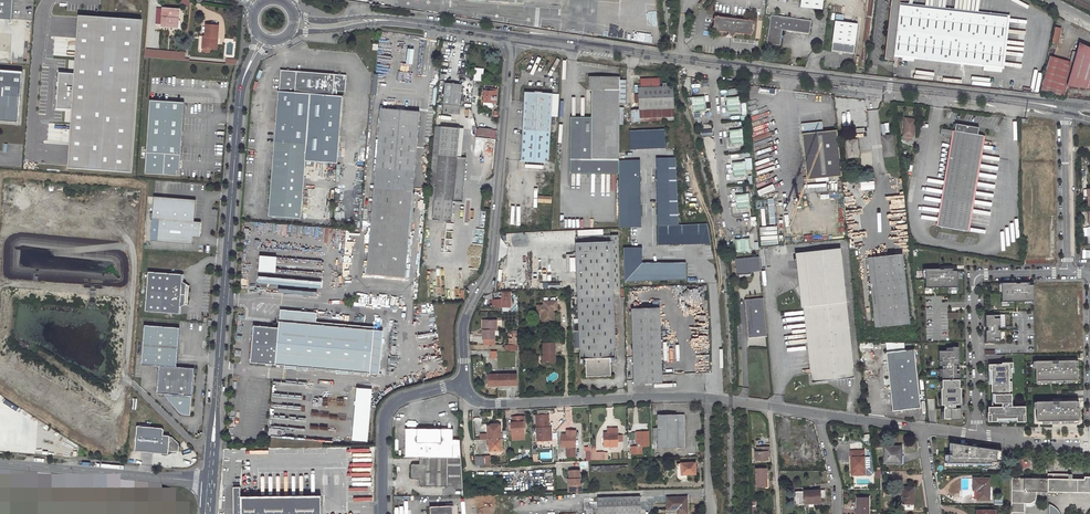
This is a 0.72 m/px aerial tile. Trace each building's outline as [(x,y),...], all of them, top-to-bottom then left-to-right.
[(9,20),(11,0),(0,0),(0,19),(9,20)] [(801,7),(822,9),(823,0),(802,0),(801,7)] [(1003,67),(1009,18),(900,6),(901,0),(891,0),(884,59),(893,60),(894,55),(1003,67)] [(656,7),(646,8),(646,23),(657,22),(656,7)] [(179,10),(163,8),(162,25),(178,26),(179,10)] [(143,17),(79,13),(75,72),(59,71),(56,109),(71,110),(67,166),(132,171),(143,17)] [(719,32),(729,33),(729,34),(733,38),(736,35),(736,34),(748,35),(748,37),(750,36),(752,36),(752,33),(754,32),(753,31),(753,26),(754,25),(753,23),(754,21),(751,21),(750,20),(749,21),(720,18),(718,16),(717,17),(715,17),(715,19),(713,21),(714,22),(714,27),(713,28),(714,30),(714,32),(716,32),(717,33),(719,32)] [(836,21),(832,51),(855,53),(858,24),(836,21)] [(810,26),(771,22),(768,50),(781,51),(782,36),(809,38),(810,26)] [(203,36),(202,48),(203,48),(209,49),(214,49),(215,40),(217,40),(218,26),(206,25),(205,37),(203,36)] [(594,25),(594,34),(602,34),(602,25),(594,25)] [(1061,28),(1056,27),(1053,42),(1058,43),(1061,28)] [(1081,40),(1068,84),(1089,87),(1089,45),(1081,40)] [(144,48),(144,57),(184,60),(185,52),(144,48)] [(1077,53),(1073,51),(1070,62),(1050,57),(1041,90),(1064,97),(1077,53)] [(483,79),(483,68),(473,68),(473,79),(483,79)] [(0,70),(0,121),(16,122),(20,72),(0,70)] [(337,163),(343,97),(337,96),(337,91),(345,92),(347,76),(281,70),(279,92),(279,91),(269,216),(301,218),(306,161),(337,163)] [(619,160),(621,77),(591,76),(590,89),(593,89),(592,117),(572,117),(570,172),(619,174),(619,160)] [(638,85),(639,118),(674,117),(673,86),(667,86),(667,83),(663,83),(663,86),(659,87),(659,79),(651,80),(652,87),(649,87),(643,87),(641,87),(641,85),(638,85)] [(445,83),(444,104),(460,106),(462,85),(445,83)] [(484,91),(484,102),(483,107),(494,107),(496,103),(496,99),(497,100),(497,91),(494,91),(495,89),(486,88),(486,91),(484,91)] [(525,92),(523,130),(522,153),(550,154),(551,125),(555,125),(555,117),(552,117),(553,94),(525,92)] [(553,94),(552,117),(555,117),(558,117),(560,94),(553,94)] [(696,110),(705,109),(704,97),(695,98),(695,96),(692,97),(693,112),(696,111),(696,110)] [(736,98),(728,99),(729,111),(738,110),(738,112),(741,111),(739,96),(736,97),(736,98)] [(151,101),(145,173),(179,175),(185,103),(151,101)] [(460,106),(444,104),(443,113),(460,114),(460,106)] [(413,192),(420,112),(404,111),(404,109),(398,109),(397,110),(381,109),(374,189),(366,275),(405,278),(413,192)] [(905,119),(903,136),(904,136),(904,140),(911,141),(911,137),(912,137),(913,129),(914,130),(915,120),(905,119)] [(791,134),(800,133),(799,120),(791,120),(791,134)] [(820,178),(841,176),(836,130),(823,132),(822,122),(801,124),(807,179),(816,178),(816,181),(820,181),(820,178)] [(979,128),(956,125),(955,132),(941,129),(940,135),(953,137),(938,227),(967,232),(983,136),(978,135),(979,128)] [(435,199),(439,155),(441,127),(436,126),(429,198),(435,199)] [(439,155),(435,199),(434,207),(433,220),(452,222),(454,200),(458,159),(460,128),(441,127),(439,155)] [(463,201),(470,129),(460,128),(458,159),(454,200),(463,201)] [(491,137),(492,129),(480,128),(479,136),(491,137)] [(739,130),(731,131),(732,143),(741,142),(741,144),(744,144),(742,129),(739,129),(739,130)] [(664,130),(629,131),(630,149),(664,147),(664,130)] [(892,136),(882,137),(884,157),(894,156),(892,136)] [(856,140),(846,141),(848,158),(858,157),(856,140)] [(675,158),(656,158),(657,225),(678,224),(675,158)] [(619,226),(640,226),(639,160),(619,160),(619,174),(619,226)] [(742,163),(734,164),(735,176),(744,175),(744,176),(747,176),(745,161),(742,161),(742,163)] [(538,194),(552,195),(552,188),(539,187),(538,194)] [(745,195),(737,196),(738,208),(746,207),(747,208),(750,208),(748,193),(745,194),(745,195)] [(196,200),(154,196),(152,219),(153,219),(159,220),(158,234),(158,241),(192,244),(193,236),(197,236),(198,233),(200,234),(201,222),(194,222),(196,200)] [(658,226),(658,244),(710,244),(707,224),(658,226)] [(620,289),(618,235),(576,237),(581,359),(586,359),(586,376),(611,375),(610,357),(610,353),(616,353),(613,289),(620,289)] [(752,248),(751,239),(739,240),(740,249),(738,249),(739,252),(754,251),(753,248),(752,248)] [(640,247),(623,247),(623,281),(640,281),(685,279),(685,263),(640,263),(640,247)] [(854,377),(840,248),(797,253),(803,306),(808,306),(815,373),(811,374),(812,382),(854,377)] [(274,272),(275,256),(258,255),(257,271),(274,272)] [(902,255),(868,258),(875,328),(910,324),(902,255)] [(760,256),(735,259),(737,273),(751,272),(750,270),(761,269),(760,256)] [(958,287),(957,271),(952,271),(952,268),(944,269),(940,269),(926,269),(926,288),(958,287)] [(183,274),(148,271),(145,310),(179,314),(180,307),(187,303),(189,286),(182,281),(183,274)] [(256,284),(320,287),(320,280),(256,277),(256,284)] [(1016,283),(1002,283),(1002,302),(1034,301),(1034,285),(1028,285),(1028,282),(1020,282),(1020,283),(1016,283)] [(511,292),(503,292),(503,307),(511,307),(511,292)] [(763,297),(745,299),(748,337),(767,335),(763,297)] [(556,301),(543,302),(543,305),(537,306),(537,312),(541,312),(543,313),(543,322),(554,322),(553,313),(551,311),(551,310),(556,309),(556,301)] [(808,306),(803,306),(811,374),(815,373),(808,306)] [(662,382),(660,307),(632,308),(634,384),(662,382)] [(317,313),(281,310),(280,322),(316,325),(317,313)] [(1000,315),(986,315),(986,327),(988,327),(988,330),(986,330),(986,342),(1001,342),(1000,330),(998,330),(998,327),(1000,327),(1000,315)] [(495,339),(495,331),(498,331),(498,320),(485,320),(485,330),(483,330),(483,339),(495,339)] [(279,328),(254,326),(251,363),(371,373),(374,330),(316,325),(280,322),(279,328)] [(176,367),(179,328),(145,325),(142,364),(159,365),(157,392),(165,393),(180,409),(188,412),(190,395),(192,395),(194,368),(176,367)] [(555,362),(555,343),(544,344),(544,357),(544,363),(555,362)] [(953,350),(939,351),(939,362),(942,362),(943,380),(960,380),(959,373),(957,373),(957,365),(959,365),(959,347),(952,347),(953,350)] [(914,350),(893,352),(899,411),(920,409),(914,350)] [(893,352),(886,353),(892,411),(899,411),(893,352)] [(1036,361),(1036,381),(1076,380),(1075,360),(1036,361)] [(988,412),(988,421),(997,421),(997,418),(1005,418),(1005,421),(1009,421),(1011,421),(1011,418),(1017,418),(1017,421),(1026,421),(1025,406),(1012,406),(1012,394),(1009,394),(1009,391),(1012,391),(1011,381),(1008,381),(1008,378),(1011,378),(1011,368),(1013,368),(1013,362),(1002,363),(1002,364),(989,364),(989,377),(992,377),(992,389),(995,389),(995,403),(1002,403),(1002,407),(989,407),(989,412),(988,412)] [(517,385),(517,374),(488,375),(488,386),(517,385)] [(960,380),(943,380),(943,388),(941,388),(942,405),(944,405),(944,408),(944,418),(951,418),(951,420),(961,419),(961,408),(953,408),(953,407),(955,407),(955,404),(961,404),(961,388),(960,388),(960,380)] [(367,441),(370,388),(354,387),(351,440),(367,441)] [(1076,401),(1036,402),(1037,421),(1079,421),(1078,408),(1076,408),(1076,401)] [(550,440),(549,427),(548,414),(536,415),(538,440),(550,440)] [(685,446),(684,415),(657,415),(658,428),(653,428),(653,440),(658,440),(658,447),(685,446)] [(512,423),(513,435),(524,434),(524,428),(523,423),(525,423),(525,417),(512,418),(513,423),(512,423)] [(501,450),(500,433),(500,426),(498,424),(491,424),(489,426),(490,451),(501,450)] [(160,428),(135,426),(133,451),(167,453),(167,450),(177,451),(177,443),(170,436),(168,436),(168,435),(161,435),(161,429),(160,428)] [(454,429),(406,429),(406,457),(419,457),(461,458),(461,440),(454,440),(454,429)] [(649,445),(648,431),(637,432),(638,446),(636,446),(631,446),(631,453),(642,453),(642,446),(649,445)] [(608,433),(604,433),(604,446),(618,446),(618,432),(608,433)] [(575,456),(576,435),(562,434),(562,446),(567,446),(567,456),(575,456)] [(950,461),(1003,461),(1003,449),(950,441),(950,461)] [(769,455),(768,451),(770,450),(770,446),(758,446),(758,450),(757,450),(757,459),(763,459),(766,459),(769,459),(769,455)] [(894,447),(885,447),(884,462),(896,462),(896,457),(901,457),(902,448),(894,448),(894,447)] [(605,459),(604,451),(597,452),(597,448),(591,448),(592,460),(605,459)] [(865,471),(865,454),(853,454),(853,471),(865,471)] [(475,456),(475,457),(476,465),(486,465),(486,456),(475,456)] [(461,458),(419,457),(419,465),(412,464),(410,466),(410,477),(412,479),(419,479),(419,486),(454,487),(454,488),(456,490),(463,490),(461,458)] [(696,474),(695,463),(677,463),(678,477),(678,478),(679,479),(681,480),(682,480),(682,475),(687,474),(696,474)] [(767,485),(767,467),(766,467),(763,467),(757,467),(757,485),(767,485)] [(570,479),(571,492),(582,492),(582,484),(580,484),(580,471),(570,471),(570,479)] [(1084,477),(1084,480),(1068,479),(1068,475),(1048,474),(1048,479),(1048,492),(1048,494),(1053,494),(1053,492),(1089,493),(1089,477),(1084,477)] [(1012,478),(1011,513),(1024,513),(1024,504),(1027,504),(1029,504),(1032,503),(1034,501),(1035,500),(1037,497),(1037,495),(1037,492),(1044,492),(1044,479),(1012,478)] [(989,490),(989,479),(974,479),(974,490),(978,490),(978,494),(978,499),(989,499),(989,490)] [(235,487),(235,513),(323,513),(322,495),(242,496),(242,487),(235,487)] [(914,504),(914,487),(903,487),(903,504),(914,504)] [(825,490),(798,492),(798,501),(805,500),(805,503),(821,502),(821,497),(825,497),(825,490)] [(640,497),(598,498),(599,513),(640,513),(640,497)] [(687,513),(687,497),(667,498),(668,513),(687,513)] [(869,497),(857,497),(857,513),(869,513),(869,497)] [(1052,505),(1052,513),(1061,513),(1059,511),(1057,509),(1054,507),(1052,505)]
